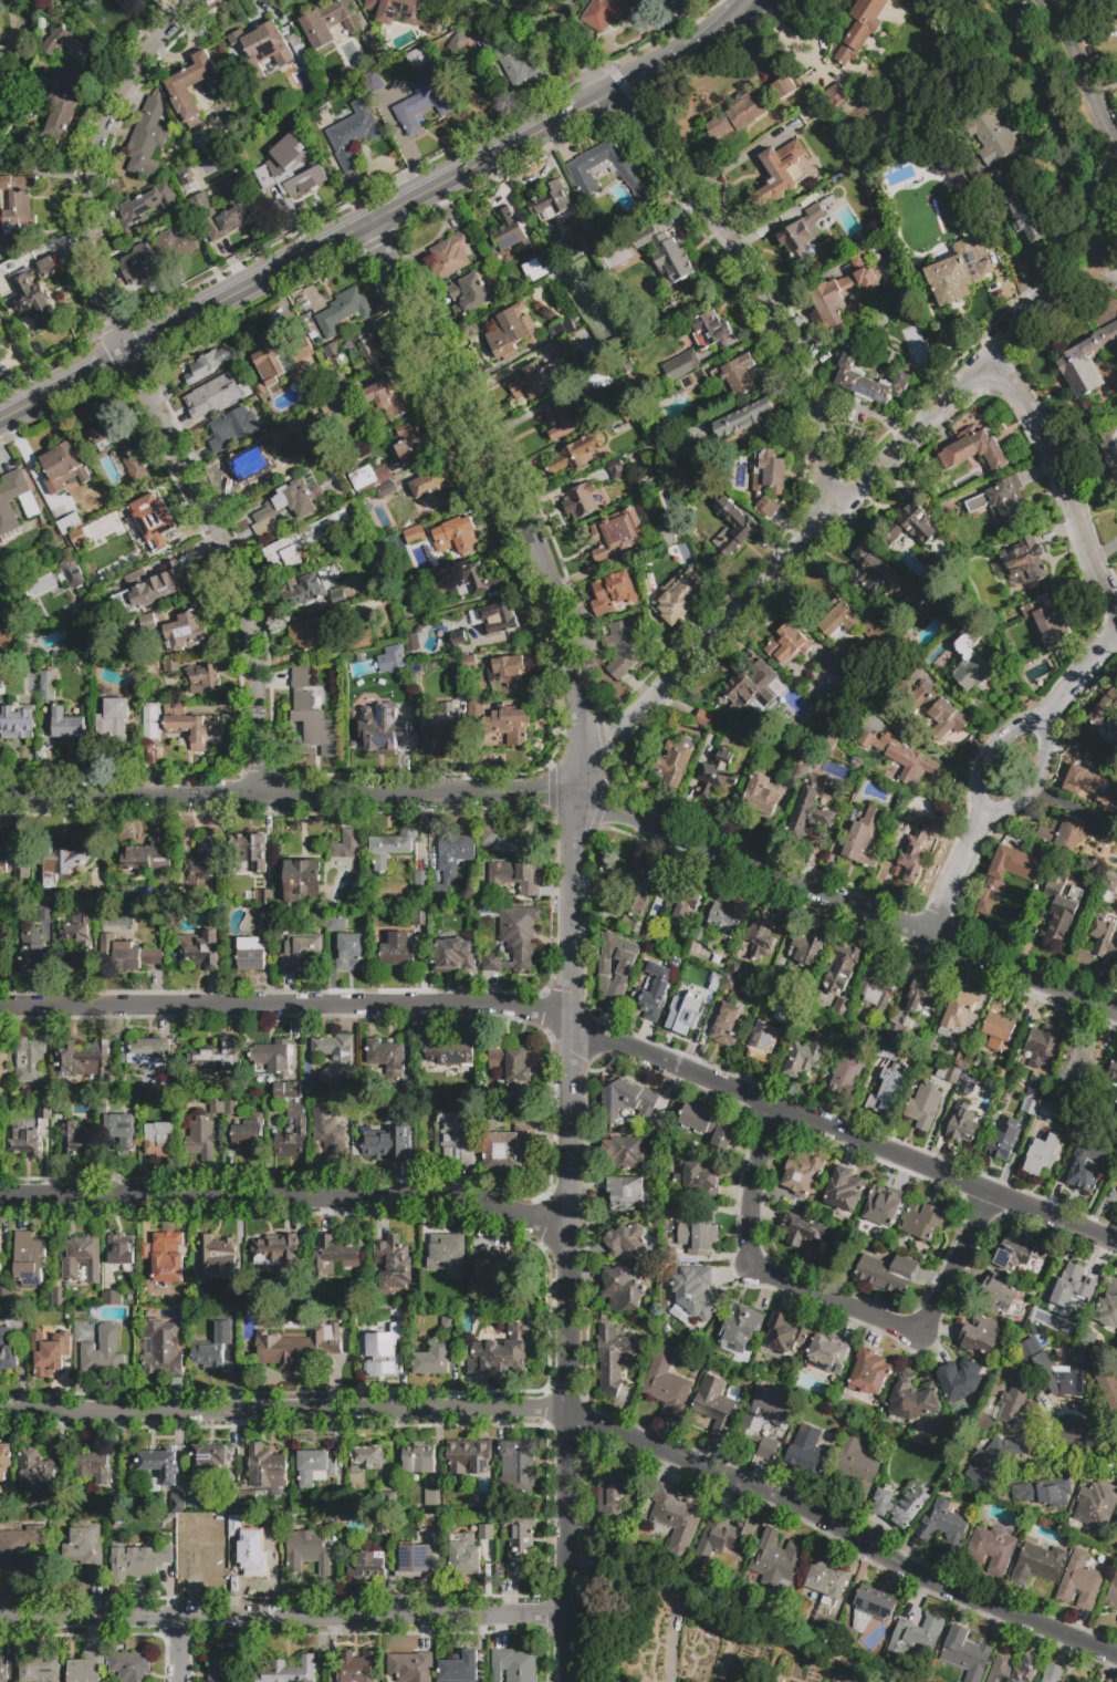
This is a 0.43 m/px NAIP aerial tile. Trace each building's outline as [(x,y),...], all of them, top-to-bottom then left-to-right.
[(317,10),(337,0),(347,0),(361,28),(348,34),(342,21),(328,28),(334,40),(314,51),(297,19),(317,9),(317,10)] [(364,6),(365,0),(420,0),(419,4),(443,11),(438,32),(437,34),(424,31),(424,29),(405,23),(407,14),(396,11),(393,23),(376,19),(378,12),(364,9),(364,6)] [(578,21),(592,0),(649,0),(653,7),(623,21),(622,19),(613,22),(609,21),(601,34),(578,21)] [(848,13),(857,0),(889,0),(878,18),(884,21),(874,35),(871,33),(858,52),(860,53),(855,62),(849,59),(844,68),(832,60),(842,45),(835,41),(852,17),(848,13)] [(1097,10),(1093,0),(1116,0),(1116,11),(1114,3),(1097,10)] [(294,60),(279,68),(272,55),(259,63),(265,75),(253,82),(244,64),(252,60),(244,44),(233,50),(228,38),(242,30),(246,37),(260,30),(259,28),(274,20),(294,60)] [(54,60),(36,48),(54,22),(72,35),(54,60)] [(545,76),(516,92),(500,61),(494,64),(480,38),(493,30),(500,41),(502,39),(510,53),(516,50),(523,63),(526,62),(531,70),(540,65),(545,76)] [(458,33),(470,42),(459,58),(447,50),(458,33)] [(434,60),(413,71),(404,55),(425,44),(434,60)] [(164,81),(196,64),(191,56),(205,50),(216,71),(202,77),(205,80),(188,89),(200,113),(197,115),(200,123),(188,128),(180,114),(178,114),(171,101),(173,100),(164,81)] [(497,87),(487,93),(490,98),(464,112),(457,96),(469,91),(462,77),(451,84),(445,71),(479,53),(497,87)] [(65,141),(44,133),(54,105),(48,103),(52,95),(34,87),(39,76),(52,82),(54,74),(67,79),(80,62),(92,71),(80,91),(75,89),(73,95),(80,98),(65,141)] [(369,95),(359,77),(375,69),(385,86),(369,95)] [(706,125),(742,102),(740,98),(760,86),(762,91),(786,75),(796,91),(780,101),(783,104),(738,133),(737,131),(717,143),(706,125)] [(456,111),(440,118),(435,107),(416,117),(424,131),(409,138),(400,123),(399,124),(392,108),(413,96),(411,95),(417,92),(418,94),(440,82),(456,111)] [(829,110),(821,96),(838,84),(846,95),(849,101),(838,108),(836,105),(829,110)] [(163,163),(155,179),(142,175),(140,177),(127,170),(132,158),(126,156),(128,150),(127,150),(126,146),(127,144),(131,142),(129,142),(148,95),(160,101),(165,108),(158,125),(160,127),(163,122),(171,125),(163,148),(157,147),(152,158),(163,163)] [(351,145),(361,165),(345,173),(323,131),(356,114),(351,103),(362,96),(368,111),(370,110),(383,133),(384,135),(370,142),(367,136),(351,145)] [(812,100),(815,105),(805,112),(802,106),(812,100)] [(1021,149),(989,168),(980,155),(986,150),(978,136),(973,139),(967,128),(1004,106),(1010,116),(1003,121),(1013,137),(1014,136),(1021,149)] [(314,145),(290,157),(283,144),(290,141),(288,137),(305,128),(314,145)] [(599,189),(582,198),(570,177),(571,176),(565,166),(577,159),(576,158),(613,138),(659,200),(647,209),(634,194),(635,193),(617,172),(614,174),(609,168),(593,176),(599,189)] [(759,156),(773,145),(777,150),(798,138),(807,153),(801,158),(801,162),(808,175),(797,183),(796,189),(793,191),(789,189),(784,193),(784,195),(783,198),(780,200),(775,200),(771,199),(758,209),(750,198),(770,185),(768,181),(773,178),(759,156)] [(326,186),(278,210),(269,190),(281,185),(276,176),(309,160),(310,164),(314,162),(326,186)] [(181,188),(195,183),(189,166),(176,170),(181,188)] [(9,189),(0,190),(0,177),(12,176),(12,177),(36,176),(38,189),(29,189),(29,196),(30,196),(31,216),(30,216),(31,225),(20,225),(20,230),(3,231),(2,193),(9,193),(9,189)] [(574,206),(556,216),(553,208),(537,216),(537,215),(532,217),(525,204),(532,200),(532,199),(536,197),(537,199),(549,194),(544,186),(560,177),(574,206)] [(215,242),(212,243),(201,222),(203,221),(217,214),(219,217),(221,216),(220,214),(228,210),(229,211),(233,209),(222,188),(240,178),(262,219),(243,230),(241,227),(227,235),(228,235),(215,242)] [(116,207),(167,181),(180,207),(167,214),(163,204),(157,206),(158,207),(145,212),(149,221),(125,233),(118,219),(121,218),(116,207)] [(1044,238),(1030,242),(1024,228),(1017,231),(1013,221),(1017,220),(1015,214),(1014,215),(1010,205),(1013,204),(1011,196),(1026,189),(1034,209),(1036,208),(1041,220),(1038,221),(1044,238)] [(191,197),(199,211),(210,205),(203,191),(191,197)] [(816,240),(804,248),(811,258),(797,266),(784,246),(782,247),(775,236),(805,217),(802,211),(816,203),(816,204),(832,195),(835,200),(821,209),(824,216),(817,220),(825,232),(815,239),(816,240)] [(533,246),(522,251),(519,243),(510,248),(511,250),(501,255),(491,235),(498,231),(497,229),(503,226),(497,212),(508,207),(516,224),(520,222),(533,246)] [(668,287),(651,256),(657,252),(651,241),(637,249),(629,237),(659,220),(670,240),(672,239),(675,243),(677,242),(680,249),(683,248),(696,272),(668,287)] [(472,264),(440,281),(439,280),(429,259),(434,258),(429,249),(451,238),(450,236),(466,227),(473,243),(469,246),(473,255),(469,258),(472,264)] [(156,241),(175,230),(179,239),(189,233),(192,240),(194,240),(200,251),(170,268),(156,241)] [(604,246),(592,251),(587,242),(582,246),(580,241),(597,232),(604,246)] [(923,270),(956,257),(951,246),(977,236),(985,257),(989,256),(994,270),(985,273),(988,278),(969,285),(971,292),(938,305),(923,270)] [(133,249),(143,243),(144,246),(148,243),(164,273),(149,280),(148,278),(131,288),(117,262),(135,252),(133,249)] [(855,270),(849,257),(868,247),(873,256),(867,258),(869,263),(855,270)] [(10,304),(24,297),(15,279),(28,272),(27,270),(39,264),(38,262),(51,256),(52,257),(54,256),(62,271),(44,281),(40,273),(32,278),(35,283),(40,281),(44,289),(46,288),(52,300),(49,301),(56,315),(43,322),(36,310),(31,312),(30,311),(17,318),(10,304)] [(880,285),(866,292),(864,290),(844,300),(848,307),(841,311),(846,321),(827,331),(808,292),(835,278),(836,281),(843,278),(844,279),(865,268),(866,270),(871,267),(880,285)] [(492,302),(459,319),(453,307),(461,303),(459,299),(451,303),(446,292),(457,287),(455,283),(477,272),(492,302)] [(335,295),(357,284),(364,298),(365,297),(370,307),(369,308),(374,315),(363,321),(358,312),(336,323),(341,333),(327,340),(314,316),(332,308),(330,303),(336,300),(335,295)] [(518,353),(504,360),(500,351),(494,354),(483,332),(499,323),(495,316),(522,302),(525,309),(516,314),(519,318),(528,313),(540,336),(537,342),(533,344),(529,343),(525,338),(513,344),(518,353)] [(719,342),(701,350),(693,334),(697,333),(691,322),(714,310),(721,324),(727,322),(737,341),(722,349),(719,342)] [(876,325),(886,318),(891,324),(880,332),(876,325)] [(570,320),(575,331),(554,342),(549,330),(570,320)] [(1071,346),(1116,321),(1116,342),(1090,357),(1105,384),(1077,399),(1064,375),(1063,376),(1056,362),(1066,356),(1064,353),(1072,350),(1071,346)] [(280,381),(269,386),(252,355),(262,351),(260,347),(271,342),(270,338),(285,330),(293,345),(309,338),(316,352),(295,363),(290,352),(280,357),(288,372),(278,376),(280,381)] [(392,349),(395,356),(366,370),(353,343),(369,334),(373,340),(379,336),(384,344),(390,342),(393,347),(392,349)] [(562,357),(555,345),(568,339),(575,350),(562,357)] [(322,349),(336,341),(348,364),(334,372),(322,349)] [(190,386),(185,376),(192,372),(190,366),(198,362),(197,360),(209,354),(209,353),(216,349),(218,352),(230,345),(237,357),(213,371),(215,372),(190,386)] [(847,347),(860,353),(854,367),(865,373),(864,377),(879,384),(881,380),(894,384),(899,372),(911,376),(906,391),(902,390),(899,397),(892,394),(887,406),(874,401),(873,403),(855,395),(856,393),(843,387),(844,386),(835,383),(842,367),(839,366),(847,347)] [(670,383),(661,366),(693,350),(702,366),(670,383)] [(749,353),(755,365),(750,368),(753,375),(751,376),(756,388),(738,398),(734,393),(728,396),(718,377),(720,376),(718,373),(721,371),(720,368),(749,353)] [(626,356),(634,371),(622,377),(614,363),(626,356)] [(508,384),(524,376),(521,370),(537,362),(541,368),(551,364),(560,383),(550,387),(551,390),(552,391),(528,402),(525,396),(516,401),(508,384)] [(686,392),(679,381),(702,368),(710,383),(698,390),(697,386),(686,392)] [(197,420),(191,408),(205,402),(198,387),(219,376),(220,380),(230,374),(241,397),(230,403),(229,399),(213,407),(216,411),(197,420)] [(409,408),(389,419),(383,407),(378,409),(374,401),(363,406),(356,394),(392,375),(409,408)] [(606,394),(591,401),(583,384),(603,375),(608,386),(603,390),(606,394)] [(330,415),(322,402),(346,388),(354,402),(330,415)] [(582,428),(553,444),(546,433),(553,428),(546,415),(553,412),(552,408),(576,396),(581,405),(571,411),(574,417),(575,417),(582,428)] [(779,429),(766,435),(761,423),(742,430),(741,427),(717,438),(710,424),(769,396),(774,409),(770,412),(779,429)] [(217,454),(209,440),(216,437),(208,424),(246,404),(249,411),(252,409),(262,429),(217,454)] [(635,405),(640,417),(628,424),(622,412),(635,405)] [(148,475),(134,481),(112,438),(96,446),(90,432),(119,417),(148,475)] [(404,463),(395,445),(404,440),(401,436),(399,437),(395,429),(414,420),(421,435),(426,433),(432,448),(404,463)] [(1010,464),(994,473),(984,455),(981,456),(979,453),(947,470),(938,454),(944,450),(943,449),(959,440),(957,436),(960,434),(960,433),(974,425),(978,433),(985,428),(990,437),(993,435),(1010,464)] [(1100,432),(1116,425),(1116,483),(1116,484),(1103,444),(1105,443),(1100,432)] [(598,430),(605,443),(588,451),(593,458),(583,464),(584,466),(575,470),(571,465),(550,477),(542,463),(560,454),(560,451),(580,440),(578,439),(585,436),(585,437),(598,430)] [(661,442),(680,433),(690,455),(671,464),(661,442)] [(234,473),(228,461),(254,447),(253,444),(262,439),(268,448),(259,453),(263,460),(271,456),(279,470),(250,486),(241,469),(234,473)] [(92,479),(91,479),(82,484),(77,476),(63,484),(65,489),(52,496),(44,482),(51,479),(40,457),(56,449),(55,447),(69,440),(75,453),(77,451),(92,479)] [(781,507),(770,518),(768,516),(765,519),(754,509),(756,507),(752,507),(753,501),(755,501),(755,491),(752,491),(753,475),(751,475),(751,470),(754,470),(755,454),(759,454),(759,449),(777,450),(776,459),(786,459),(784,495),(772,495),(773,488),(765,488),(764,498),(768,495),(781,507)] [(620,458),(627,475),(614,480),(607,464),(620,458)] [(300,467),(286,474),(282,466),(295,459),(300,467)] [(386,465),(393,478),(358,495),(348,476),(369,465),(373,471),(386,465)] [(418,499),(409,482),(421,477),(421,475),(432,469),(434,471),(445,466),(450,479),(445,481),(455,501),(434,511),(426,496),(418,499)] [(19,526),(0,534),(0,485),(6,482),(3,477),(23,468),(42,513),(28,519),(19,497),(9,501),(19,526)] [(1030,516),(999,528),(989,505),(986,506),(986,507),(970,515),(964,502),(986,494),(985,491),(999,486),(996,482),(1016,474),(1022,487),(1020,488),(1026,505),(1025,505),(1030,516)] [(317,511),(299,522),(290,508),(274,516),(280,526),(257,539),(251,528),(257,525),(252,516),(268,507),(265,503),(279,496),(275,490),(286,485),(288,486),(300,479),(304,489),(305,488),(317,511)] [(378,487),(392,480),(397,492),(384,499),(378,487)] [(598,510),(584,517),(584,516),(575,520),(572,513),(567,515),(562,503),(564,502),(563,499),(568,496),(566,491),(591,480),(595,488),(595,489),(591,492),(598,510)] [(933,536),(935,537),(930,541),(929,540),(925,544),(919,538),(916,534),(914,537),(907,530),(898,538),(897,537),(889,546),(878,534),(885,528),(909,505),(908,503),(905,500),(916,488),(925,497),(919,503),(930,515),(928,516),(931,519),(928,522),(937,532),(933,536)] [(722,565),(713,556),(719,550),(710,542),(724,528),(731,533),(735,529),(712,507),(722,496),(745,518),(748,515),(765,531),(754,543),(749,538),(722,565)] [(123,528),(118,518),(132,511),(129,508),(136,505),(137,507),(155,498),(167,522),(173,519),(180,533),(153,548),(146,536),(156,531),(149,519),(139,525),(137,520),(123,528)] [(82,526),(63,534),(51,511),(63,505),(67,515),(74,511),(82,526)] [(634,507),(645,534),(638,537),(640,542),(623,550),(624,552),(597,563),(593,551),(602,548),(598,541),(596,542),(589,527),(597,523),(596,522),(603,519),(604,521),(609,519),(610,521),(625,516),(623,512),(634,507)] [(325,539),(323,534),(297,549),(304,563),(290,571),(289,569),(275,575),(262,551),(345,508),(353,523),(325,539)] [(438,553),(430,534),(432,533),(431,531),(442,527),(441,525),(460,517),(461,519),(471,516),(477,530),(472,531),(479,547),(461,554),(458,546),(438,553)] [(427,540),(421,542),(420,540),(408,544),(403,531),(420,523),(427,540)] [(67,534),(82,528),(88,540),(74,547),(67,534)] [(678,542),(665,547),(659,533),(672,528),(678,542)] [(1047,577),(1024,585),(1020,575),(1010,579),(1006,570),(1005,570),(1002,562),(1002,563),(998,552),(1003,551),(1011,548),(1012,551),(1022,547),(1020,540),(1023,539),(1023,538),(1031,534),(1032,538),(1034,538),(1036,543),(1034,543),(1035,546),(1041,543),(1045,554),(1040,557),(1047,577)] [(908,584),(892,600),(883,591),(874,599),(863,588),(858,593),(847,582),(852,578),(850,575),(856,570),(857,571),(862,567),(858,564),(860,563),(853,554),(862,546),(868,552),(869,550),(881,562),(883,561),(899,577),(908,584)] [(182,574),(189,572),(196,588),(136,610),(123,575),(143,569),(146,580),(168,572),(165,564),(177,560),(182,574)] [(61,568),(76,561),(87,588),(72,594),(61,568)] [(503,571),(509,584),(501,586),(500,583),(489,588),(490,590),(473,596),(473,595),(461,601),(460,598),(452,601),(447,584),(455,581),(456,582),(460,581),(456,570),(479,561),(486,578),(503,571)] [(669,582),(681,570),(683,573),(690,567),(702,579),(696,584),(699,588),(698,590),(700,593),(696,598),(693,594),(690,598),(697,603),(671,629),(651,610),(654,608),(649,603),(660,592),(662,594),(671,585),(669,582)] [(331,595),(288,610),(284,601),(281,602),(278,592),(283,591),(280,583),(325,568),(331,584),(327,592),(353,584),(357,600),(335,608),(331,595)] [(638,599),(627,603),(627,602),(614,608),(615,610),(597,617),(591,602),(597,599),(591,584),(625,569),(638,599)] [(419,598),(406,602),(405,599),(401,600),(399,592),(403,591),(400,588),(415,582),(419,598)] [(1053,590),(1064,612),(1058,614),(1062,622),(1066,620),(1076,642),(1058,650),(1057,646),(1054,648),(1053,647),(1047,650),(1042,638),(1044,637),(1034,614),(1024,619),(1020,609),(1037,600),(1036,598),(1053,590)] [(862,617),(849,631),(843,623),(831,636),(817,623),(833,606),(828,602),(837,593),(862,617)] [(477,608),(509,599),(514,616),(516,616),(519,627),(498,633),(494,617),(481,621),(480,619),(476,620),(473,611),(478,610),(477,608)] [(11,624),(0,629),(0,610),(4,609),(11,624)] [(176,615),(200,610),(202,623),(207,622),(210,641),(200,643),(200,646),(194,647),(194,648),(195,651),(176,654),(176,653),(174,654),(168,625),(178,623),(176,615)] [(163,630),(144,635),(139,620),(157,614),(163,630)] [(289,625),(324,616),(331,644),(302,652),(299,637),(292,640),(289,625)] [(640,616),(645,636),(636,637),(638,661),(619,681),(606,668),(617,657),(615,648),(607,650),(604,647),(603,640),(605,637),(612,635),(609,623),(640,616)] [(900,644),(886,657),(862,632),(875,619),(900,644)] [(810,642),(784,667),(772,656),(770,658),(761,651),(762,650),(777,634),(775,633),(787,621),(790,622),(810,642)] [(968,693),(951,674),(959,667),(958,666),(964,661),(953,648),(958,645),(954,643),(960,637),(958,634),(965,627),(968,630),(974,624),(986,636),(972,648),(992,669),(985,675),(988,677),(975,688),(974,686),(968,693)] [(463,630),(468,644),(453,647),(450,634),(463,630)] [(407,653),(404,635),(418,632),(421,651),(407,653)] [(406,667),(401,643),(383,647),(384,656),(359,661),(357,656),(349,657),(354,679),(406,667)] [(461,657),(476,656),(477,669),(464,671),(467,689),(452,691),(449,668),(462,667),(461,657)] [(489,667),(488,661),(529,656),(530,666),(525,666),(526,676),(522,676),(524,694),(502,696),(500,682),(489,683),(487,667),(489,667)] [(836,657),(846,666),(836,676),(827,666),(836,657)] [(165,661),(179,660),(180,673),(166,674),(165,661)] [(777,677),(763,692),(766,696),(765,697),(769,700),(762,708),(758,703),(752,708),(754,710),(748,717),(742,712),(737,717),(723,703),(722,705),(713,696),(741,669),(752,681),(758,676),(751,669),(761,660),(777,677)] [(186,682),(185,667),(217,664),(219,677),(221,677),(222,691),(192,694),(191,681),(186,682)] [(310,664),(310,687),(292,687),(292,669),(310,664)] [(54,700),(41,702),(40,672),(54,672),(54,700)] [(969,721),(958,733),(954,729),(940,745),(929,735),(938,724),(928,714),(930,712),(922,705),(915,714),(898,698),(907,688),(912,693),(915,689),(916,691),(925,681),(969,721)] [(1115,692),(1116,689),(1116,707),(1116,706),(1098,728),(1087,719),(1110,688),(1115,692)] [(338,735),(338,758),(321,758),(322,747),(312,747),(312,754),(300,754),(300,738),(304,738),(304,721),(292,721),(292,710),(294,710),(294,693),(313,693),(313,710),(325,710),(325,719),(338,719),(338,735)] [(468,734),(467,699),(483,698),(483,718),(492,718),(492,710),(530,709),(530,724),(528,724),(528,728),(525,728),(525,745),(507,745),(505,733),(468,734)] [(125,743),(112,744),(112,738),(97,739),(97,715),(103,715),(103,702),(105,702),(105,699),(123,699),(123,702),(128,702),(129,720),(125,720),(125,743)] [(210,752),(190,752),(190,733),(166,733),(166,717),(159,717),(159,703),(185,703),(185,717),(219,717),(219,727),(221,727),(223,729),(223,733),(221,735),(221,745),(210,745),(210,752)] [(419,712),(439,712),(439,704),(455,703),(455,712),(460,712),(461,735),(447,735),(447,744),(439,744),(439,752),(419,754),(419,712)] [(369,708),(377,708),(377,704),(398,704),(397,720),(407,720),(407,737),(397,736),(397,755),(376,755),(376,750),(365,750),(365,736),(361,736),(361,723),(365,723),(366,715),(363,713),(363,709),(366,707),(369,707),(369,708)] [(34,731),(32,731),(32,738),(3,739),(2,707),(13,706),(13,714),(20,714),(20,710),(31,710),(31,714),(31,719),(34,719),(34,731)] [(52,706),(63,706),(64,717),(84,717),(84,737),(73,737),(73,741),(65,741),(65,737),(53,738),(52,706)] [(699,709),(714,715),(709,727),(695,721),(699,709)] [(917,791),(895,780),(902,766),(885,757),(887,752),(871,745),(868,750),(855,744),(862,730),(880,740),(885,731),(900,740),(899,744),(941,766),(935,778),(923,772),(918,781),(921,782),(917,791)] [(678,790),(661,783),(662,782),(651,779),(650,775),(657,756),(664,759),(667,751),(665,750),(669,737),(679,741),(681,739),(686,737),(696,741),(678,790)] [(709,801),(697,797),(703,781),(697,779),(703,761),(710,765),(717,747),(734,754),(728,771),(738,776),(734,786),(728,782),(723,793),(713,790),(709,801)] [(800,749),(813,754),(800,791),(786,787),(800,749)] [(1108,781),(1116,787),(1116,809),(1113,806),(1111,809),(1096,800),(1098,795),(1082,789),(1079,795),(1063,789),(1072,762),(1088,769),(1087,771),(1108,779),(1108,781)] [(760,811),(741,802),(753,772),(765,778),(766,776),(769,777),(768,782),(775,786),(777,785),(781,786),(783,790),(771,820),(759,814),(760,811)] [(802,842),(785,835),(804,785),(807,786),(812,776),(824,781),(815,804),(837,813),(832,830),(816,824),(815,824),(815,826),(814,827),(812,828),(811,828),(808,828),(808,827),(802,842)] [(877,829),(875,828),(865,852),(878,856),(874,871),(855,864),(856,861),(838,854),(852,821),(858,823),(860,818),(863,819),(868,806),(884,811),(877,829)] [(1074,842),(1071,851),(1035,838),(1040,827),(1050,831),(1056,812),(1086,822),(1083,830),(1086,831),(1081,844),(1074,842)] [(1106,817),(1116,821),(1116,830),(1113,841),(1098,835),(1106,817)] [(920,850),(923,852),(922,855),(926,856),(915,885),(902,881),(907,869),(904,868),(905,866),(897,863),(908,835),(912,837),(919,818),(935,824),(929,838),(927,837),(920,850)] [(518,858),(518,845),(480,845),(480,824),(531,824),(531,849),(529,849),(529,858),(518,858)] [(360,829),(341,828),(340,844),(329,844),(329,857),(360,857),(360,829)] [(388,871),(374,871),(374,838),(400,838),(400,828),(417,828),(417,841),(413,841),(413,853),(388,853),(388,871)] [(186,860),(189,860),(189,858),(196,858),(196,841),(206,841),(206,831),(220,831),(219,878),(201,878),(201,883),(190,883),(190,872),(186,872),(186,860)] [(241,834),(267,834),(265,872),(254,872),(253,873),(251,872),(249,871),(247,869),(247,866),(247,864),(237,864),(237,843),(230,843),(231,835),(241,835),(241,834)] [(443,871),(438,871),(438,835),(474,835),(476,862),(470,862),(470,860),(457,860),(457,882),(451,882),(451,902),(430,902),(430,885),(443,885),(443,871)] [(86,837),(98,845),(85,866),(80,869),(77,865),(71,869),(71,874),(58,874),(56,887),(44,887),(44,869),(41,869),(41,851),(72,851),(86,837)] [(169,852),(171,852),(171,875),(157,875),(157,872),(149,872),(149,868),(135,868),(135,875),(122,875),(122,849),(127,849),(127,847),(135,847),(135,845),(136,844),(137,843),(138,843),(140,843),(142,844),(143,845),(143,847),(152,847),(152,838),(169,838),(169,852)] [(8,873),(0,873),(0,845),(15,845),(15,841),(30,841),(30,881),(14,881),(14,865),(8,865),(8,873)] [(1006,871),(1003,880),(1002,880),(998,893),(992,891),(988,900),(993,902),(988,916),(982,914),(975,912),(985,889),(990,875),(988,874),(1000,843),(1043,861),(1034,882),(1006,871)] [(655,873),(649,884),(646,883),(641,893),(649,896),(640,917),(622,909),(629,890),(618,885),(630,859),(637,862),(650,868),(649,871),(655,873)] [(285,903),(286,860),(322,861),(321,895),(311,895),(311,901),(302,901),(302,903),(285,903)] [(489,896),(490,863),(537,863),(537,875),(539,875),(539,896),(518,896),(518,882),(502,882),(502,896),(489,896)] [(1063,943),(1044,935),(1052,916),(1048,915),(1054,901),(1042,896),(1053,869),(1067,874),(1063,884),(1064,885),(1061,895),(1067,897),(1072,887),(1083,892),(1063,943)] [(428,886),(415,886),(415,871),(428,871),(428,886)] [(1104,874),(1116,879),(1116,885),(1114,894),(1098,889),(1104,874)] [(677,881),(703,892),(688,931),(679,927),(682,920),(674,915),(676,909),(667,904),(677,881)] [(273,904),(260,905),(260,902),(253,903),(253,893),(260,893),(260,890),(273,890),(273,904)] [(719,893),(728,897),(724,904),(744,913),(733,941),(722,936),(725,928),(708,921),(719,893)] [(40,906),(53,906),(53,923),(40,923),(40,906)] [(482,972),(482,954),(482,953),(513,954),(513,951),(507,951),(507,943),(500,943),(500,907),(542,907),(542,923),(534,923),(534,939),(533,939),(532,939),(532,956),(531,956),(530,972),(513,972),(513,969),(501,968),(501,972),(482,972)] [(759,961),(750,957),(755,944),(744,941),(750,926),(752,926),(759,909),(777,916),(770,936),(776,938),(772,951),(763,947),(759,961)] [(428,926),(414,926),(414,911),(428,911),(428,926)] [(73,914),(73,912),(84,912),(84,925),(88,925),(88,974),(76,974),(75,959),(83,959),(83,945),(76,945),(76,943),(61,944),(61,926),(73,926),(73,914)] [(274,913),(274,927),(259,927),(259,914),(274,913)] [(1107,913),(1116,917),(1116,920),(1111,936),(1116,938),(1116,961),(1109,958),(1108,962),(1096,957),(1097,955),(1093,954),(1098,941),(1088,937),(1096,914),(1105,917),(1107,913)] [(645,926),(640,938),(622,931),(626,918),(645,926)] [(30,923),(38,923),(38,933),(42,933),(42,942),(44,942),(44,965),(17,966),(17,948),(24,948),(24,939),(27,939),(27,927),(30,927),(30,923)] [(654,944),(641,939),(647,924),(659,928),(654,944)] [(702,944),(693,939),(698,927),(707,931),(702,944)] [(221,972),(198,972),(198,961),(188,961),(188,964),(178,964),(178,936),(199,936),(199,939),(205,939),(205,931),(218,931),(218,948),(221,948),(221,972)] [(411,966),(383,966),(383,945),(390,945),(390,932),(416,932),(416,964),(411,964),(411,966)] [(630,976),(620,972),(623,964),(619,961),(614,958),(612,961),(612,977),(601,977),(601,954),(603,954),(603,933),(617,933),(617,937),(641,947),(630,976)] [(100,934),(115,934),(115,942),(133,942),(133,947),(140,947),(140,949),(163,949),(163,964),(142,964),(142,972),(105,972),(105,955),(100,955),(100,934)] [(790,944),(793,935),(806,939),(808,934),(825,941),(813,970),(795,964),(796,961),(793,959),(797,947),(790,944)] [(302,973),(280,972),(280,955),(285,955),(285,943),(288,943),(288,935),(323,936),(323,957),(316,957),(316,962),(303,961),(302,973)] [(369,972),(346,972),(346,956),(342,956),(342,953),(336,953),(336,935),(365,935),(365,947),(369,947),(369,972)] [(264,970),(239,970),(239,938),(259,938),(259,945),(265,944),(265,954),(265,966),(264,966),(264,970)] [(435,945),(442,945),(443,941),(445,941),(445,939),(463,939),(463,944),(471,944),(471,952),(473,952),(473,969),(463,969),(463,973),(434,973),(435,945)] [(834,994),(825,990),(834,967),(829,965),(838,942),(853,947),(854,945),(864,948),(847,991),(836,987),(834,994)] [(874,953),(887,957),(881,973),(888,976),(886,980),(896,985),(886,1011),(884,1011),(883,1014),(875,1010),(876,1006),(864,1000),(868,988),(862,985),(874,953)] [(680,968),(668,964),(672,955),(683,959),(680,968)] [(657,1024),(644,1018),(646,1013),(640,1010),(641,1005),(631,1001),(637,987),(651,993),(657,978),(649,976),(650,973),(646,972),(650,962),(672,969),(667,984),(670,985),(664,1001),(666,1003),(657,1024)] [(737,996),(721,990),(732,962),(747,968),(737,996)] [(914,1013),(900,1007),(914,975),(941,986),(931,1008),(917,1003),(914,1013)] [(616,977),(628,983),(619,1005),(605,999),(610,983),(613,984),(616,977)] [(690,1036),(675,1030),(682,1013),(678,1010),(679,1008),(671,1006),(681,978),(698,985),(695,994),(701,997),(704,988),(713,991),(701,1025),(695,1022),(690,1036)] [(969,996),(980,1000),(969,1028),(960,1024),(959,1026),(940,1018),(946,1006),(947,1006),(950,996),(962,1000),(963,997),(969,998),(969,996)] [(838,997),(849,1001),(845,1015),(833,1010),(838,997)] [(722,1001),(743,1009),(735,1030),(742,1032),(737,1049),(714,1040),(714,1039),(709,1037),(722,1001)] [(795,1028),(771,1019),(776,1007),(800,1017),(795,1028)] [(990,1011),(1017,1021),(1008,1049),(1001,1046),(999,1051),(985,1047),(990,1035),(982,1032),(990,1011)] [(747,1050),(758,1020),(781,1029),(769,1059),(747,1050)] [(884,1037),(890,1021),(905,1027),(898,1042),(884,1037)] [(1038,1070),(1027,1066),(1032,1053),(1023,1050),(1032,1028),(1041,1031),(1044,1024),(1065,1032),(1052,1067),(1051,1067),(1048,1070),(1040,1067),(1038,1070)] [(798,1081),(782,1074),(795,1041),(810,1047),(815,1032),(832,1039),(820,1070),(813,1067),(810,1073),(803,1070),(798,1081)] [(190,1068),(190,1052),(202,1052),(202,1049),(219,1049),(219,1036),(236,1036),(236,1058),(242,1058),(242,1071),(217,1071),(217,1068),(190,1068)] [(312,1039),(337,1039),(337,1036),(353,1036),(353,1069),(332,1089),(317,1074),(323,1070),(324,1071),(331,1066),(331,1055),(312,1055),(312,1039)] [(39,1082),(18,1082),(17,1037),(28,1037),(28,1041),(45,1041),(45,1053),(43,1053),(43,1061),(40,1061),(40,1073),(42,1073),(42,1080),(39,1080),(39,1082)] [(1078,1037),(1095,1044),(1088,1061),(1083,1059),(1078,1070),(1086,1073),(1081,1088),(1054,1078),(1061,1061),(1062,1062),(1072,1038),(1077,1041),(1078,1037)] [(171,1073),(166,1073),(167,1080),(155,1080),(155,1074),(139,1074),(139,1070),(132,1070),(131,1063),(126,1063),(126,1053),(131,1053),(131,1045),(138,1045),(138,1039),(173,1039),(173,1056),(170,1056),(170,1060),(171,1060),(171,1073)] [(290,1078),(281,1078),(281,1072),(271,1072),(258,1072),(258,1065),(253,1065),(253,1047),(253,1045),(278,1046),(278,1039),(290,1039),(290,1078)] [(368,1039),(380,1039),(380,1045),(405,1045),(405,1071),(403,1071),(403,1079),(387,1079),(387,1066),(368,1066),(368,1039)] [(58,1049),(66,1049),(67,1046),(77,1046),(77,1050),(90,1050),(90,1046),(97,1046),(97,1040),(112,1041),(112,1080),(97,1080),(97,1083),(67,1083),(67,1076),(62,1076),(62,1072),(58,1072),(58,1049)] [(472,1040),(472,1063),(450,1063),(450,1068),(440,1068),(440,1073),(427,1073),(427,1045),(457,1045),(457,1040),(472,1040)] [(535,1055),(535,1067),(532,1067),(531,1082),(525,1082),(525,1087),(532,1087),(532,1103),(509,1103),(510,1087),(507,1087),(507,1065),(500,1065),(500,1071),(490,1071),(490,1050),(526,1050),(526,1052),(531,1052),(531,1055),(535,1055)] [(970,1056),(964,1070),(951,1065),(956,1051),(970,1056)] [(842,1055),(864,1063),(855,1086),(859,1087),(855,1098),(843,1093),(842,1096),(827,1090),(842,1055)] [(1116,1055),(1116,1084),(1106,1080),(1116,1055)] [(892,1059),(908,1066),(905,1072),(909,1073),(907,1080),(905,1079),(889,1118),(866,1109),(871,1094),(877,1097),(884,1079),(881,1078),(885,1069),(892,1059)] [(959,1072),(954,1083),(935,1076),(939,1065),(959,1072)] [(994,1077),(999,1066),(1008,1068),(1003,1080),(994,1077)] [(957,1092),(965,1072),(977,1077),(968,1097),(957,1092)] [(647,1121),(638,1115),(641,1109),(637,1108),(636,1111),(627,1107),(627,1111),(618,1110),(619,1119),(622,1119),(623,1120),(624,1121),(624,1123),(624,1124),(623,1125),(620,1125),(606,1125),(606,1111),(603,1111),(603,1086),(605,1086),(604,1083),(616,1077),(619,1080),(623,1078),(636,1087),(641,1086),(648,1091),(649,1089),(660,1097),(647,1121)] [(1042,1099),(1027,1093),(1033,1077),(1048,1082),(1042,1099)] [(275,1082),(288,1082),(288,1081),(292,1081),(292,1082),(299,1082),(302,1082),(302,1098),(301,1098),(294,1098),(275,1098),(275,1082)] [(902,1115),(909,1098),(915,1100),(921,1083),(926,1086),(928,1081),(937,1086),(936,1090),(943,1092),(928,1132),(916,1128),(918,1121),(902,1115)] [(52,1098),(42,1098),(42,1084),(52,1084),(52,1098)] [(1034,1115),(1021,1111),(1025,1097),(1040,1102),(1034,1115)] [(306,1159),(275,1159),(275,1133),(297,1133),(297,1128),(295,1128),(295,1119),(286,1119),(286,1103),(294,1103),(294,1098),(301,1098),(301,1103),(304,1103),(304,1118),(306,1118),(306,1159)] [(66,1114),(53,1114),(53,1099),(66,1099),(66,1114)] [(210,1099),(223,1099),(223,1113),(210,1113),(210,1099)] [(972,1143),(958,1138),(957,1140),(946,1136),(959,1101),(970,1104),(968,1111),(975,1113),(972,1122),(979,1124),(975,1131),(977,1131),(972,1143)] [(226,1118),(226,1103),(241,1103),(241,1118),(226,1118)] [(38,1104),(51,1105),(50,1119),(38,1119),(38,1104)] [(328,1143),(313,1142),(313,1104),(331,1104),(331,1118),(336,1118),(341,1120),(343,1122),(344,1125),(345,1129),(345,1141),(346,1141),(345,1159),(328,1159),(328,1143)] [(1038,1118),(1043,1104),(1055,1109),(1051,1122),(1038,1118)] [(728,1151),(712,1145),(717,1135),(709,1133),(708,1134),(680,1123),(688,1105),(733,1123),(731,1129),(737,1131),(728,1151)] [(107,1109),(121,1109),(121,1114),(127,1114),(127,1115),(134,1115),(134,1150),(118,1150),(118,1146),(119,1146),(119,1140),(115,1140),(115,1138),(105,1138),(105,1113),(107,1113),(107,1109)] [(435,1124),(435,1112),(469,1112),(469,1139),(473,1139),(473,1165),(443,1165),(443,1124),(435,1124)] [(260,1159),(248,1159),(248,1144),(232,1144),(232,1124),(243,1125),(243,1121),(251,1121),(251,1114),(264,1114),(264,1143),(260,1143),(260,1159)] [(196,1115),(206,1117),(205,1120),(213,1120),(213,1162),(201,1162),(201,1154),(184,1154),(184,1136),(191,1136),(191,1121),(196,1121),(196,1115)] [(1005,1115),(1019,1121),(1016,1128),(1020,1129),(1006,1162),(991,1156),(992,1152),(984,1150),(989,1138),(993,1140),(998,1129),(1000,1129),(1005,1115)] [(63,1121),(77,1122),(77,1129),(82,1129),(82,1135),(100,1135),(98,1160),(86,1160),(87,1155),(63,1154),(63,1121)] [(9,1123),(19,1123),(19,1131),(39,1132),(39,1136),(41,1136),(41,1143),(43,1143),(42,1160),(30,1160),(30,1155),(25,1155),(25,1152),(21,1152),(21,1151),(8,1151),(9,1123)] [(156,1123),(174,1123),(174,1138),(169,1138),(169,1145),(176,1145),(176,1159),(156,1159),(156,1154),(146,1154),(146,1141),(147,1141),(147,1125),(156,1125),(156,1123)] [(515,1124),(535,1124),(536,1152),(532,1152),(532,1154),(525,1154),(525,1153),(521,1153),(522,1170),(484,1171),(484,1134),(515,1133),(515,1124)] [(1087,1143),(1077,1140),(1082,1124),(1093,1128),(1087,1143)] [(390,1126),(407,1126),(407,1134),(411,1134),(411,1160),(407,1160),(407,1162),(390,1162),(390,1156),(380,1156),(380,1163),(376,1163),(376,1159),(367,1159),(367,1155),(364,1155),(364,1136),(382,1136),(382,1134),(390,1134),(390,1126)] [(648,1150),(648,1163),(638,1163),(638,1167),(617,1167),(617,1161),(612,1161),(612,1157),(603,1157),(603,1140),(605,1140),(605,1133),(622,1133),(622,1138),(644,1138),(644,1143),(645,1143),(645,1150),(648,1150)] [(1040,1176),(1024,1170),(1029,1157),(1027,1156),(1031,1146),(1033,1146),(1036,1139),(1046,1143),(1051,1133),(1061,1138),(1058,1145),(1061,1146),(1059,1150),(1056,1151),(1054,1156),(1057,1157),(1056,1161),(1053,1161),(1052,1165),(1051,1167),(1048,1169),(1047,1169),(1045,1169),(1043,1167),(1040,1176)] [(793,1148),(826,1161),(822,1173),(820,1172),(817,1179),(818,1179),(813,1195),(808,1193),(805,1200),(796,1196),(797,1193),(791,1190),(791,1188),(782,1185),(787,1170),(785,1170),(793,1148)] [(1073,1153),(1086,1159),(1084,1164),(1098,1170),(1089,1192),(1082,1188),(1083,1184),(1073,1180),(1069,1187),(1061,1184),(1073,1153)] [(674,1194),(674,1174),(685,1174),(685,1162),(697,1162),(697,1160),(721,1160),(721,1183),(719,1183),(719,1201),(700,1201),(700,1194),(674,1194)] [(838,1164),(854,1171),(852,1176),(856,1177),(857,1177),(863,1180),(865,1181),(866,1182),(853,1214),(825,1202),(828,1193),(827,1193),(826,1192),(832,1179),(833,1179),(838,1164)] [(644,1179),(644,1212),(635,1212),(635,1214),(620,1214),(620,1212),(612,1212),(613,1193),(608,1193),(608,1177),(644,1179)] [(889,1187),(905,1194),(891,1228),(863,1217),(870,1198),(869,1198),(874,1185),(888,1191),(889,1187)] [(930,1243),(900,1231),(911,1203),(921,1206),(920,1209),(923,1211),(927,1203),(943,1209),(941,1215),(947,1217),(942,1229),(937,1227),(930,1243)] [(676,1219),(660,1219),(660,1211),(676,1212),(676,1219)] [(829,1247),(826,1254),(823,1255),(818,1254),(815,1263),(803,1257),(804,1252),(798,1249),(798,1248),(789,1244),(790,1239),(786,1237),(784,1235),(785,1232),(781,1231),(787,1213),(828,1228),(823,1242),(828,1244),(829,1247)] [(709,1256),(688,1256),(688,1246),(679,1246),(679,1224),(688,1224),(688,1214),(710,1214),(710,1218),(712,1218),(712,1226),(718,1226),(718,1244),(711,1244),(711,1250),(709,1250),(709,1256)] [(603,1238),(612,1229),(615,1232),(625,1223),(630,1228),(637,1222),(647,1233),(641,1238),(647,1246),(647,1255),(639,1254),(635,1259),(627,1259),(623,1255),(617,1260),(609,1253),(612,1250),(603,1240),(604,1239),(603,1238)] [(34,1288),(22,1288),(22,1280),(15,1280),(15,1232),(32,1232),(32,1240),(45,1240),(45,1269),(42,1269),(42,1285),(34,1285),(34,1288)] [(135,1265),(109,1265),(109,1236),(118,1236),(118,1232),(125,1232),(124,1238),(135,1238),(135,1265)] [(179,1245),(179,1254),(184,1254),(184,1283),(179,1283),(153,1283),(153,1233),(179,1233),(182,1233),(182,1245),(179,1245)] [(314,1267),(313,1267),(313,1249),(319,1249),(317,1235),(334,1234),(334,1244),(359,1244),(359,1266),(341,1267),(341,1260),(333,1260),(333,1274),(325,1274),(325,1279),(314,1279),(314,1267)] [(79,1281),(62,1281),(62,1237),(88,1237),(88,1235),(100,1235),(100,1283),(87,1284),(87,1264),(79,1264),(79,1281)] [(212,1278),(199,1278),(199,1235),(211,1235),(211,1240),(223,1240),(225,1238),(233,1238),(233,1245),(236,1245),(236,1263),(229,1263),(229,1268),(222,1268),(222,1273),(212,1273),(212,1278)] [(387,1235),(401,1236),(401,1245),(409,1245),(409,1257),(411,1257),(410,1281),(408,1281),(408,1285),(406,1285),(406,1288),(392,1288),(392,1290),(379,1290),(379,1271),(384,1271),(384,1264),(375,1264),(375,1240),(387,1240),(387,1235)] [(463,1270),(424,1270),(424,1252),(430,1252),(430,1235),(463,1235),(463,1270)] [(252,1257),(252,1245),(260,1245),(260,1239),(281,1239),(281,1236),(299,1236),(299,1273),(286,1273),(286,1270),(280,1270),(280,1267),(270,1267),(270,1263),(255,1263),(255,1257),(252,1257)] [(1046,1250),(1042,1260),(1040,1260),(1032,1256),(1027,1266),(1022,1264),(1020,1270),(1019,1270),(1017,1271),(1015,1271),(1012,1270),(1008,1268),(1006,1271),(992,1265),(1000,1248),(1004,1250),(1006,1247),(1002,1245),(1006,1237),(1016,1242),(1017,1240),(1019,1239),(1021,1239),(1046,1250)] [(149,1258),(140,1258),(140,1244),(149,1244),(149,1258)] [(481,1249),(490,1246),(492,1250),(498,1247),(501,1254),(509,1250),(524,1286),(519,1289),(523,1299),(510,1306),(508,1302),(503,1305),(502,1302),(499,1305),(490,1286),(488,1288),(479,1269),(486,1266),(484,1262),(487,1260),(481,1249)] [(898,1255),(919,1263),(905,1300),(854,1279),(865,1253),(894,1265),(898,1255)] [(1068,1260),(1086,1267),(1082,1277),(1084,1278),(1085,1276),(1099,1281),(1092,1300),(1074,1294),(1072,1300),(1069,1300),(1066,1308),(1051,1301),(1054,1292),(1053,1292),(1061,1271),(1064,1273),(1068,1260)] [(602,1297),(602,1267),(638,1267),(638,1269),(643,1269),(643,1281),(646,1281),(646,1295),(643,1295),(643,1301),(639,1301),(639,1311),(625,1311),(625,1310),(610,1310),(610,1297),(602,1297)] [(722,1304),(707,1325),(678,1302),(678,1294),(674,1294),(675,1268),(712,1268),(712,1287),(709,1287),(709,1292),(713,1297),(714,1295),(722,1301),(721,1304),(722,1304)] [(1020,1290),(1005,1319),(988,1310),(989,1308),(977,1301),(991,1271),(1008,1279),(1005,1284),(1020,1290)] [(1111,1278),(1116,1279),(1116,1326),(1115,1329),(1100,1322),(1102,1319),(1099,1318),(1100,1312),(1099,1312),(1099,1311),(1096,1310),(1100,1299),(1103,1300),(1111,1278)] [(122,1305),(102,1305),(102,1290),(107,1290),(107,1285),(118,1286),(118,1290),(122,1290),(122,1305)] [(246,1300),(230,1300),(230,1285),(246,1285),(246,1300)] [(10,1307),(0,1307),(0,1290),(10,1290),(10,1307)] [(52,1306),(53,1292),(67,1292),(66,1306),(52,1306)] [(738,1305),(764,1315),(756,1337),(754,1336),(750,1346),(748,1344),(743,1354),(725,1348),(728,1341),(722,1339),(723,1336),(720,1335),(723,1327),(720,1326),(723,1318),(727,1319),(729,1311),(734,1312),(738,1305)] [(457,1330),(441,1330),(441,1311),(443,1311),(443,1306),(455,1306),(455,1311),(457,1311),(457,1330)] [(21,1308),(21,1321),(4,1321),(4,1308),(21,1308)] [(796,1326),(810,1331),(803,1346),(801,1344),(798,1349),(796,1348),(794,1354),(790,1352),(787,1356),(764,1347),(771,1329),(769,1328),(774,1312),(790,1318),(786,1326),(795,1329),(796,1326)] [(956,1346),(968,1322),(971,1325),(977,1314),(984,1318),(988,1318),(990,1318),(993,1320),(995,1321),(998,1323),(999,1325),(1003,1327),(989,1356),(974,1349),(972,1353),(956,1346)] [(184,1377),(168,1377),(168,1373),(145,1373),(145,1353),(152,1353),(152,1339),(144,1339),(144,1319),(157,1319),(157,1321),(167,1321),(167,1323),(180,1323),(180,1351),(184,1351),(184,1377)] [(225,1372),(211,1372),(211,1368),(202,1368),(202,1364),(191,1364),(190,1341),(212,1341),(212,1343),(216,1343),(216,1320),(231,1320),(232,1344),(225,1344),(225,1372)] [(469,1373),(469,1359),(474,1359),(474,1357),(472,1357),(472,1347),(474,1347),(474,1343),(489,1343),(489,1340),(499,1340),(499,1346),(507,1346),(507,1340),(512,1340),(512,1335),(509,1333),(509,1323),(511,1323),(511,1320),(528,1320),(528,1323),(529,1323),(529,1332),(532,1332),(532,1344),(529,1344),(529,1373),(514,1373),(514,1367),(509,1367),(509,1374),(498,1374),(498,1367),(493,1367),(493,1374),(469,1373)] [(81,1343),(94,1343),(94,1351),(100,1351),(100,1326),(103,1326),(103,1322),(113,1322),(113,1326),(117,1326),(117,1354),(124,1354),(124,1377),(105,1377),(105,1372),(81,1372),(81,1343)] [(292,1370),(280,1370),(280,1364),(258,1364),(258,1353),(257,1353),(255,1337),(258,1337),(257,1331),(268,1331),(268,1337),(281,1336),(281,1339),(311,1339),(311,1327),(330,1326),(330,1323),(340,1323),(340,1352),(326,1352),(326,1358),(292,1358),(292,1370)] [(636,1338),(636,1353),(622,1353),(622,1379),(624,1380),(616,1401),(601,1394),(601,1357),(599,1356),(599,1326),(617,1326),(617,1337),(636,1338)] [(2,1375),(0,1375),(0,1328),(12,1328),(12,1339),(14,1339),(14,1346),(18,1346),(19,1369),(2,1369),(2,1375)] [(34,1368),(30,1368),(31,1331),(44,1331),(44,1341),(53,1342),(53,1336),(60,1336),(60,1331),(70,1331),(70,1354),(62,1354),(62,1370),(54,1370),(52,1377),(49,1377),(49,1378),(34,1378),(34,1368)] [(395,1333),(395,1377),(367,1377),(367,1333),(395,1333)] [(854,1343),(841,1375),(834,1373),(833,1375),(805,1364),(817,1335),(829,1340),(832,1335),(854,1343)] [(693,1382),(678,1423),(661,1416),(666,1403),(641,1393),(660,1343),(674,1348),(671,1353),(675,1354),(668,1372),(693,1382)] [(432,1344),(449,1344),(449,1374),(414,1374),(414,1353),(432,1353),(432,1344)] [(1084,1382),(1071,1393),(1055,1375),(1045,1384),(1035,1372),(1036,1371),(1030,1363),(1052,1344),(1062,1357),(1066,1353),(1075,1363),(1073,1364),(1085,1379),(1083,1381),(1084,1382)] [(862,1346),(878,1352),(876,1354),(881,1357),(881,1358),(887,1360),(886,1362),(895,1367),(889,1379),(887,1378),(879,1395),(870,1392),(869,1393),(869,1394),(867,1394),(865,1394),(863,1393),(862,1392),(860,1392),(848,1388),(854,1374),(850,1373),(862,1346)] [(935,1370),(952,1362),(953,1366),(956,1364),(957,1368),(960,1367),(959,1366),(963,1359),(964,1359),(965,1357),(982,1366),(978,1374),(983,1378),(975,1393),(949,1403),(935,1370)] [(1109,1360),(1116,1377),(1116,1420),(1114,1421),(1103,1397),(1102,1398),(1089,1369),(1109,1360)] [(927,1416),(926,1415),(910,1421),(884,1411),(900,1369),(917,1375),(912,1387),(918,1390),(921,1389),(920,1385),(933,1381),(943,1409),(927,1416)] [(725,1441),(711,1435),(717,1419),(692,1410),(706,1373),(728,1382),(722,1395),(738,1401),(731,1421),(733,1422),(725,1441)] [(1016,1374),(1034,1381),(1024,1405),(1027,1406),(1024,1413),(1022,1412),(1020,1416),(1030,1421),(1025,1431),(992,1418),(998,1402),(1001,1403),(1005,1393),(1009,1394),(1016,1374)] [(759,1446),(738,1439),(756,1389),(783,1399),(783,1400),(795,1404),(786,1429),(764,1420),(761,1429),(760,1429),(756,1435),(762,1437),(763,1435),(781,1442),(781,1443),(773,1462),(755,1455),(759,1446)] [(802,1423),(822,1431),(816,1447),(828,1452),(818,1478),(805,1474),(806,1470),(784,1461),(791,1444),(793,1445),(802,1423)] [(848,1435),(866,1442),(863,1451),(883,1458),(866,1504),(849,1497),(855,1484),(833,1475),(848,1435)] [(1023,1437),(1026,1454),(1002,1458),(994,1468),(996,1470),(991,1476),(990,1474),(986,1478),(994,1486),(986,1494),(965,1475),(977,1462),(972,1458),(979,1450),(984,1453),(998,1437),(1003,1442),(1023,1437)] [(446,1440),(491,1440),(491,1458),(488,1458),(488,1475),(470,1475),(470,1472),(466,1472),(466,1474),(449,1474),(449,1467),(446,1467),(446,1440)] [(502,1441),(533,1441),(533,1442),(533,1453),(535,1453),(535,1463),(533,1463),(534,1474),(532,1474),(532,1479),(535,1479),(535,1488),(533,1488),(533,1493),(499,1494),(499,1479),(502,1479),(502,1457),(498,1457),(497,1441),(502,1441)] [(285,1455),(285,1486),(249,1486),(249,1443),(262,1443),(262,1450),(270,1450),(270,1455),(285,1455)] [(4,1482),(0,1482),(0,1445),(11,1445),(11,1466),(4,1472),(4,1482)] [(194,1470),(194,1445),(207,1445),(207,1446),(227,1446),(227,1453),(232,1453),(232,1464),(229,1464),(229,1470),(194,1470)] [(387,1449),(387,1463),(386,1463),(386,1465),(382,1465),(382,1471),(365,1470),(365,1473),(351,1473),(351,1447),(372,1447),(372,1445),(380,1445),(380,1449),(387,1449)] [(416,1474),(404,1474),(404,1447),(415,1447),(415,1445),(435,1445),(435,1467),(432,1467),(432,1472),(416,1472),(416,1474)] [(20,1447),(39,1447),(38,1456),(42,1456),(42,1462),(55,1462),(55,1491),(22,1489),(22,1471),(19,1471),(20,1447)] [(164,1447),(173,1447),(173,1454),(178,1454),(178,1475),(176,1475),(176,1485),(159,1485),(160,1471),(139,1471),(139,1452),(164,1452),(164,1447)] [(336,1454),(336,1475),(326,1475),(326,1481),(314,1481),(314,1488),(300,1488),(300,1451),(330,1451),(330,1454),(336,1454)] [(77,1455),(90,1455),(90,1453),(98,1454),(98,1455),(108,1455),(108,1486),(95,1486),(96,1478),(77,1478),(77,1455)] [(622,1523),(598,1523),(598,1474),(619,1474),(619,1476),(639,1476),(639,1491),(623,1491),(622,1523)] [(1067,1495),(1069,1506),(1051,1509),(1050,1504),(1041,1505),(1040,1499),(1023,1503),(1022,1498),(1013,1499),(1011,1486),(1068,1476),(1072,1494),(1067,1495)] [(443,1479),(443,1506),(426,1506),(425,1479),(443,1479)] [(675,1499),(686,1504),(687,1498),(706,1506),(681,1567),(669,1561),(672,1554),(666,1551),(675,1528),(650,1518),(657,1502),(651,1499),(659,1482),(678,1489),(675,1499)] [(1098,1482),(1116,1489),(1116,1502),(1106,1530),(1103,1528),(1102,1532),(1086,1525),(1087,1523),(1074,1517),(1081,1503),(1076,1502),(1083,1487),(1089,1489),(1093,1483),(1097,1485),(1098,1482)] [(897,1506),(908,1492),(911,1495),(920,1484),(932,1494),(905,1530),(891,1522),(895,1517),(891,1514),(891,1513),(887,1512),(885,1517),(873,1513),(877,1501),(874,1499),(878,1488),(894,1494),(890,1503),(897,1506)] [(122,1505),(108,1505),(108,1491),(122,1491),(122,1505)] [(257,1509),(239,1509),(239,1492),(257,1492),(257,1509)] [(66,1508),(52,1508),(52,1494),(66,1494),(66,1508)] [(345,1510),(328,1510),(328,1495),(345,1496),(345,1510)] [(399,1510),(384,1510),(384,1495),(399,1495),(399,1510)] [(938,1497),(951,1503),(951,1504),(948,1512),(970,1519),(958,1557),(943,1553),(948,1535),(937,1530),(927,1544),(912,1532),(923,1516),(930,1519),(938,1497)] [(182,1514),(169,1514),(169,1498),(182,1498),(182,1514)] [(396,1579),(396,1547),(400,1547),(400,1545),(421,1545),(420,1515),(443,1514),(443,1530),(430,1530),(430,1545),(436,1545),(436,1550),(438,1550),(438,1574),(420,1575),(420,1578),(396,1579)] [(695,1556),(709,1518),(720,1523),(720,1519),(729,1523),(728,1525),(735,1527),(740,1515),(756,1522),(747,1546),(742,1544),(739,1553),(725,1548),(721,1558),(712,1555),(709,1562),(695,1556)] [(341,1530),(326,1530),(327,1516),(341,1516),(341,1530)] [(376,1534),(376,1517),(389,1516),(390,1534),(376,1534)] [(504,1517),(536,1517),(536,1529),(533,1529),(533,1564),(529,1564),(524,1581),(511,1578),(513,1561),(513,1555),(504,1555),(504,1517)] [(103,1580),(88,1580),(88,1565),(85,1565),(85,1561),(73,1561),(73,1558),(62,1558),(62,1544),(73,1544),(73,1525),(79,1525),(79,1522),(90,1522),(90,1525),(101,1525),(100,1545),(103,1545),(103,1580)] [(252,1524),(270,1524),(269,1549),(268,1549),(268,1586),(254,1586),(254,1581),(242,1581),(243,1569),(240,1569),(240,1538),(252,1538),(252,1524)] [(493,1539),(479,1539),(479,1525),(493,1525),(493,1539)] [(791,1593),(760,1582),(763,1575),(748,1569),(764,1525),(780,1530),(774,1547),(785,1551),(789,1541),(807,1549),(791,1593)] [(13,1581),(0,1581),(0,1532),(28,1532),(28,1526),(45,1526),(45,1546),(30,1546),(30,1561),(42,1561),(42,1578),(13,1578),(13,1581)] [(993,1527),(1006,1532),(1005,1535),(1017,1539),(1002,1578),(986,1572),(992,1558),(985,1556),(982,1565),(964,1558),(977,1526),(991,1532),(993,1527)] [(303,1570),(289,1570),(289,1534),(300,1534),(300,1532),(315,1532),(315,1534),(327,1534),(327,1545),(326,1545),(326,1548),(331,1548),(331,1577),(321,1577),(321,1562),(303,1562),(303,1570)] [(482,1575),(452,1575),(452,1543),(461,1543),(460,1534),(477,1534),(477,1547),(481,1547),(482,1575)] [(124,1541),(124,1538),(148,1538),(148,1545),(173,1545),(173,1564),(156,1564),(156,1580),(112,1580),(112,1547),(112,1541),(124,1541)] [(628,1540),(627,1554),(613,1553),(613,1539),(628,1540)] [(1054,1547),(1067,1553),(1054,1584),(1031,1575),(1026,1587),(1010,1580),(1025,1541),(1052,1553),(1054,1547)] [(186,1579),(186,1560),(195,1560),(195,1548),(223,1548),(223,1577),(200,1576),(200,1579),(186,1579)] [(1075,1548),(1088,1554),(1083,1566),(1106,1575),(1092,1612),(1076,1607),(1082,1591),(1074,1589),(1068,1603),(1055,1598),(1075,1548)] [(349,1578),(348,1567),(357,1567),(357,1553),(385,1553),(386,1578),(349,1578)] [(849,1574),(838,1602),(824,1596),(825,1596),(803,1587),(813,1562),(835,1571),(836,1568),(849,1574)] [(1104,1603),(1116,1570),(1116,1609),(1104,1603)] [(854,1612),(856,1607),(853,1606),(859,1588),(897,1601),(890,1620),(885,1618),(884,1622),(871,1618),(862,1636),(856,1633),(849,1648),(832,1642),(838,1624),(853,1630),(854,1612)] [(901,1661),(885,1654),(900,1616),(915,1621),(912,1626),(921,1630),(927,1617),(925,1617),(926,1612),(946,1620),(929,1662),(915,1657),(914,1659),(904,1654),(901,1661)] [(993,1649),(980,1681),(964,1681),(968,1671),(939,1660),(953,1624),(969,1630),(965,1640),(980,1645),(981,1643),(993,1649)] [(480,1675),(480,1681),(478,1681),(440,1681),(440,1660),(453,1660),(453,1655),(464,1654),(463,1648),(479,1648),(480,1675)] [(535,1669),(535,1681),(493,1681),(493,1669),(492,1669),(492,1650),(515,1650),(515,1652),(536,1652),(536,1669),(535,1669)] [(102,1673),(102,1681),(69,1681),(69,1661),(83,1661),(83,1651),(103,1651),(103,1673),(102,1673)] [(431,1671),(431,1681),(397,1681),(397,1675),(387,1675),(387,1654),(417,1654),(417,1653),(434,1652),(434,1671),(431,1671)] [(1042,1659),(1033,1681),(986,1681),(998,1652),(1012,1658),(1010,1664),(1011,1665),(1013,1664),(1014,1664),(1016,1664),(1017,1665),(1019,1668),(1021,1669),(1026,1653),(1042,1659)] [(126,1681),(119,1681),(119,1672),(109,1672),(109,1653),(149,1653),(149,1671),(147,1671),(147,1681),(126,1681)] [(241,1662),(241,1681),(211,1681),(208,1681),(208,1654),(220,1654),(220,1660),(230,1660),(230,1662),(241,1662)] [(314,1654),(314,1681),(251,1681),(251,1671),(263,1671),(263,1665),(268,1665),(268,1661),(285,1661),(285,1668),(302,1668),(302,1654),(314,1654)] [(61,1655),(61,1681),(21,1681),(20,1660),(34,1660),(34,1655),(61,1655)] [(375,1673),(375,1681),(337,1681),(337,1668),(341,1668),(341,1660),(372,1660),(372,1673),(375,1673)] [(1059,1679),(1069,1681),(1041,1681),(1048,1662),(1064,1668),(1059,1679)]
